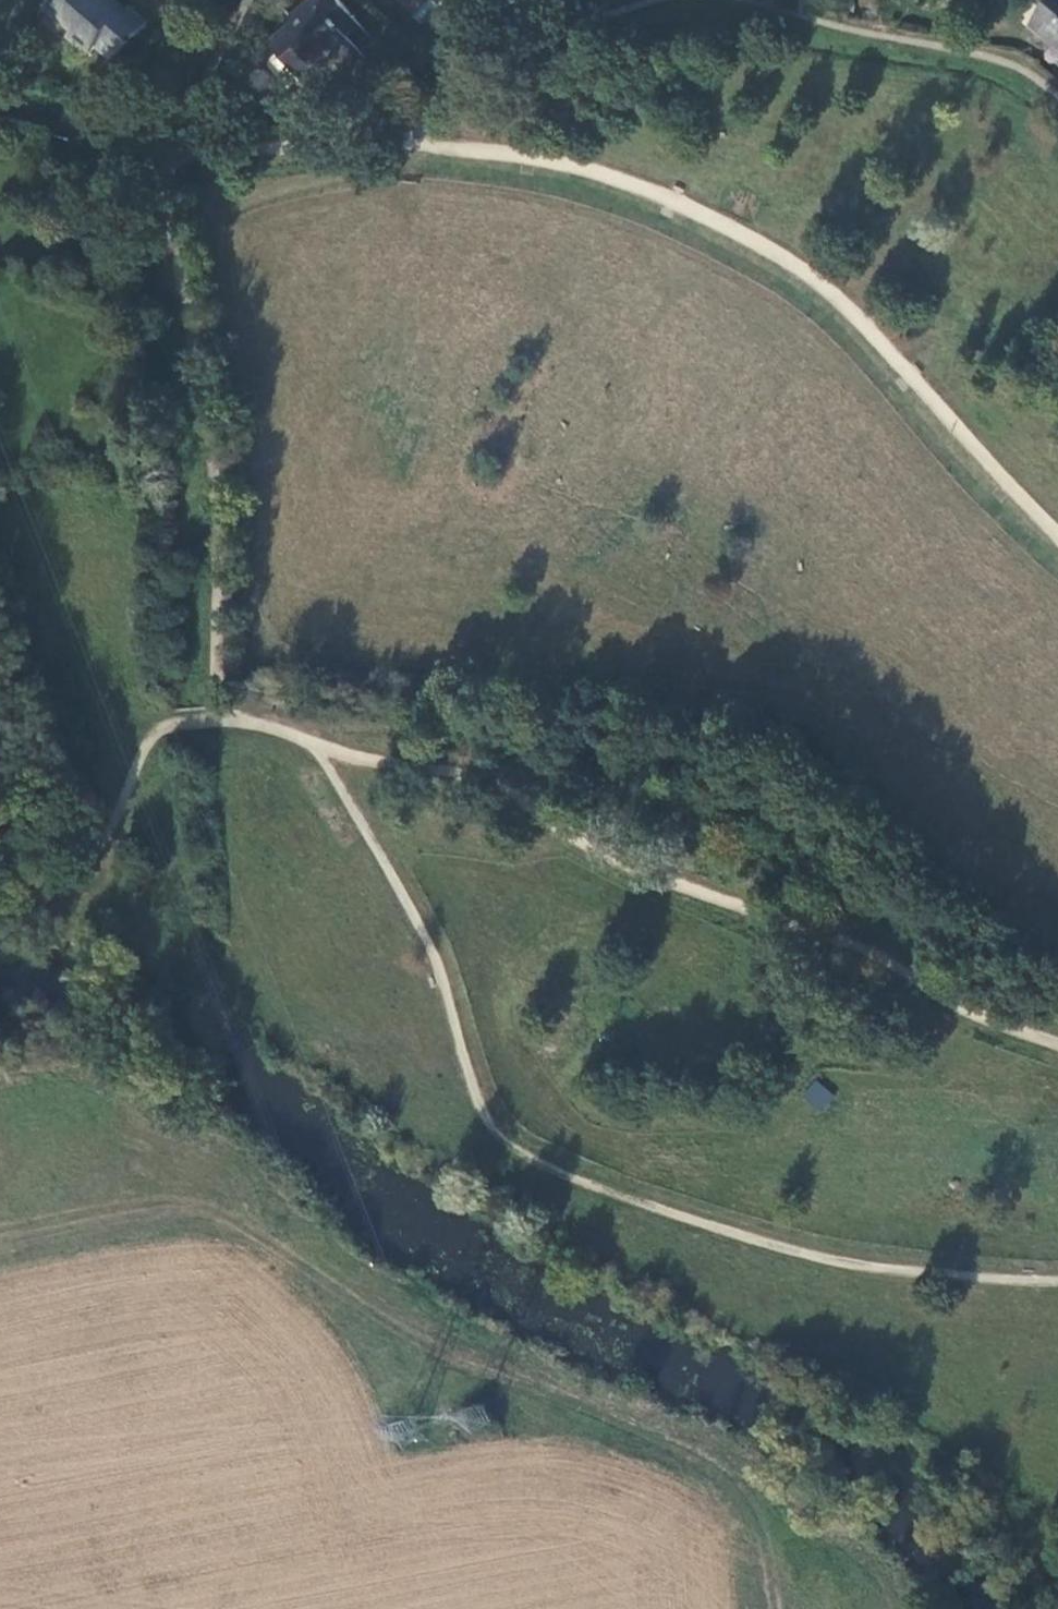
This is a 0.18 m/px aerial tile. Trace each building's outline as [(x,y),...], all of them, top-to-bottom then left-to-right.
[(44,9),(73,33),(69,38),(89,56),(96,49),(114,64),(147,25),(129,9),(127,12),(114,0),(51,0),(44,9)] [(336,0),(315,0),(305,9),(308,14),(296,24),(270,45),(299,79),(328,54),(332,59),(340,70),(359,54),(347,39),(355,33),(360,29),(336,0)] [(1049,4),(1031,25),(1049,41),(1052,37),(1057,42),(1057,0),(1052,0),(1049,4)] [(292,20),(296,24),(308,14),(305,9),(292,20)] [(368,38),(360,29),(355,33),(362,42),(368,38)] [(303,84),(332,59),(328,54),(299,79),(303,84)] [(220,110),(210,105),(202,120),(212,125),(220,110)] [(819,1111),(834,1095),(815,1079),(801,1095),(819,1111)]
